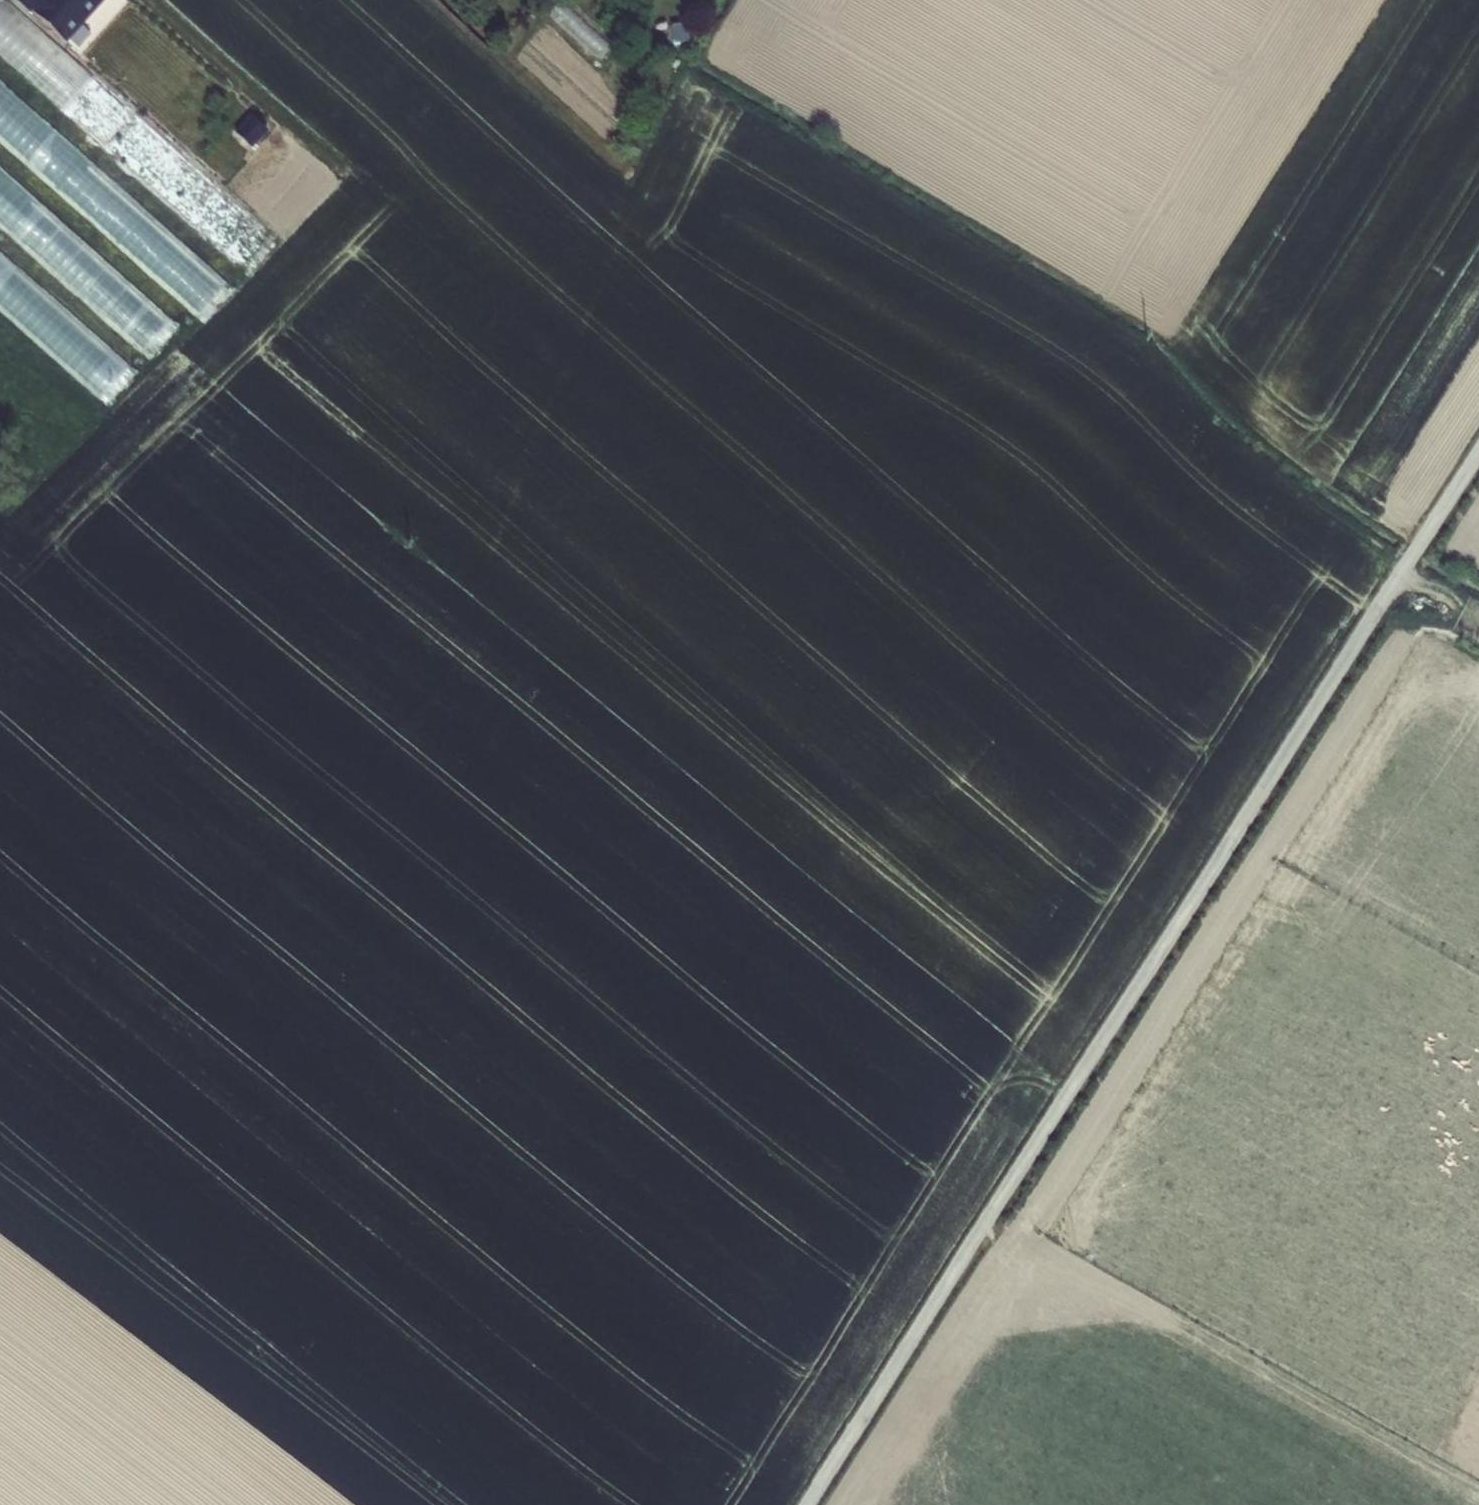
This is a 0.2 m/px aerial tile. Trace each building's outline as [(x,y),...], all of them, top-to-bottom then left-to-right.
[(12,0),(0,0),(0,50),(39,88),(51,76),(63,88),(82,69),(12,0)] [(15,1),(64,44),(102,0),(15,0),(15,1)] [(125,0),(110,0),(76,38),(79,40),(102,14),(108,19),(125,0)] [(0,81),(0,143),(202,318),(229,281),(0,81)] [(0,166),(0,226),(141,355),(173,319),(0,166)] [(0,249),(0,310),(100,399),(132,364),(0,249)]
